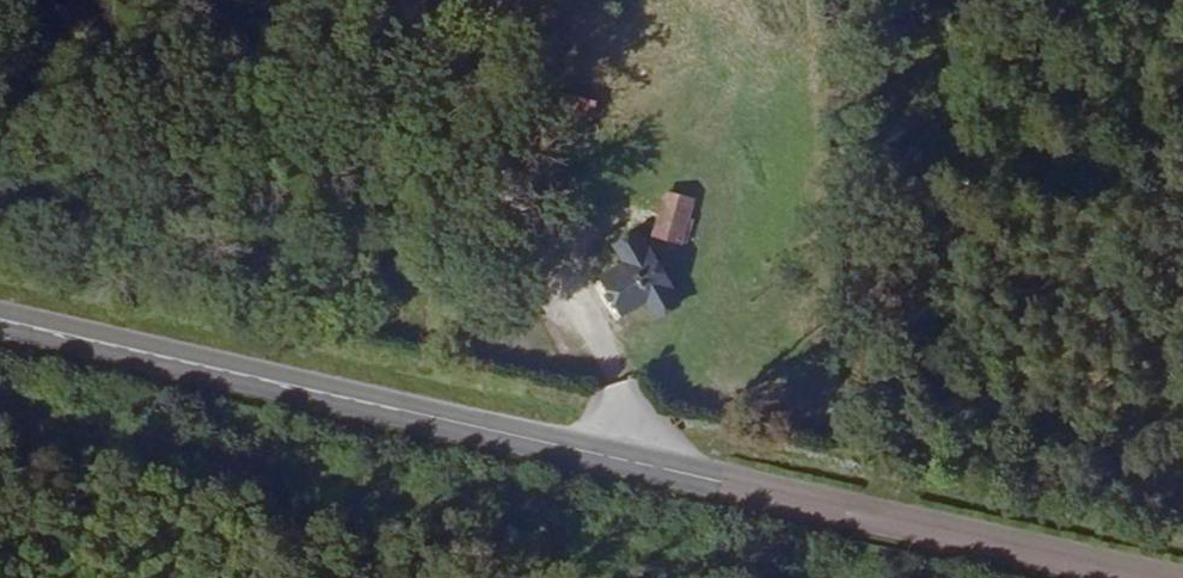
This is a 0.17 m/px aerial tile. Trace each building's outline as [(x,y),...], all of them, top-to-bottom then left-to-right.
[(598,35),(599,23),(581,21),(580,33),(598,35)] [(603,110),(605,84),(577,83),(576,106),(603,110)] [(686,214),(698,172),(681,168),(665,207),(686,214)] [(691,287),(651,214),(626,227),(638,253),(617,261),(633,293),(659,281),(671,299),(691,287)]
